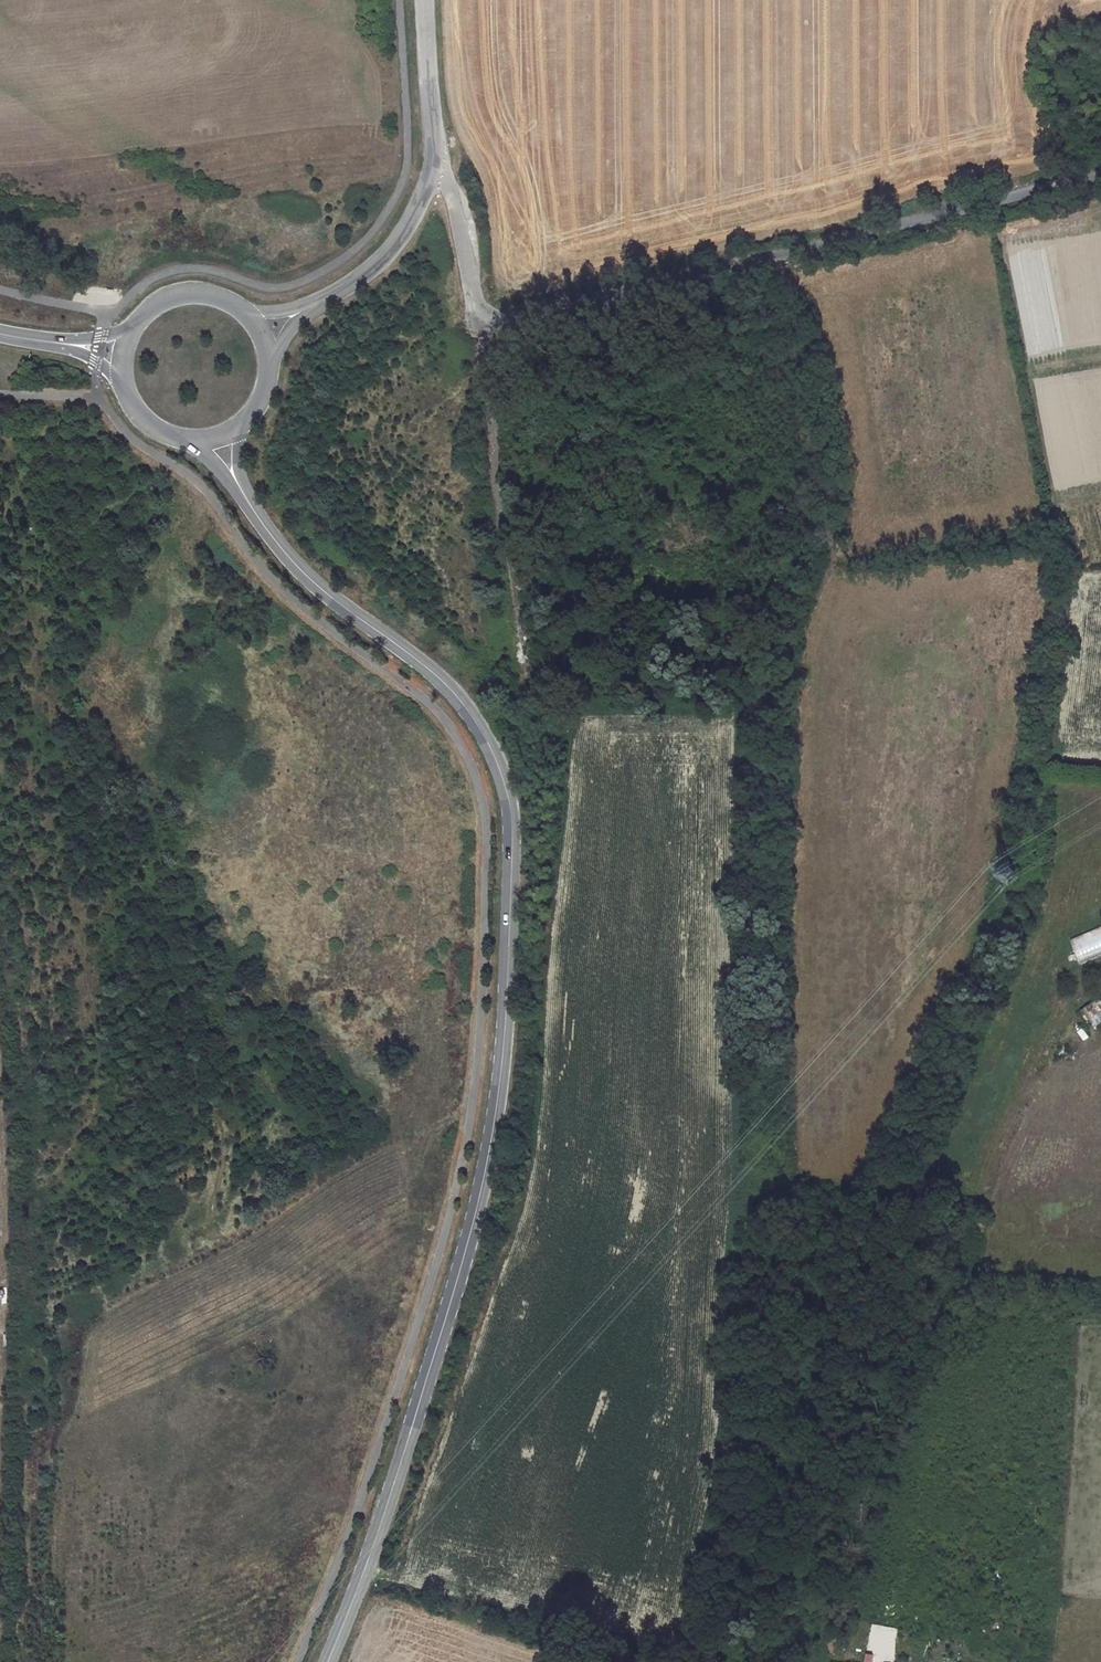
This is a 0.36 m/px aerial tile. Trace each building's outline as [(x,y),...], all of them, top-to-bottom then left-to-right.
[(1100,1022),(1100,1000),(1084,1008),(1093,1026),(1100,1022)] [(1082,1025),(1077,1028),(1085,1040),(1090,1036),(1082,1025)]
